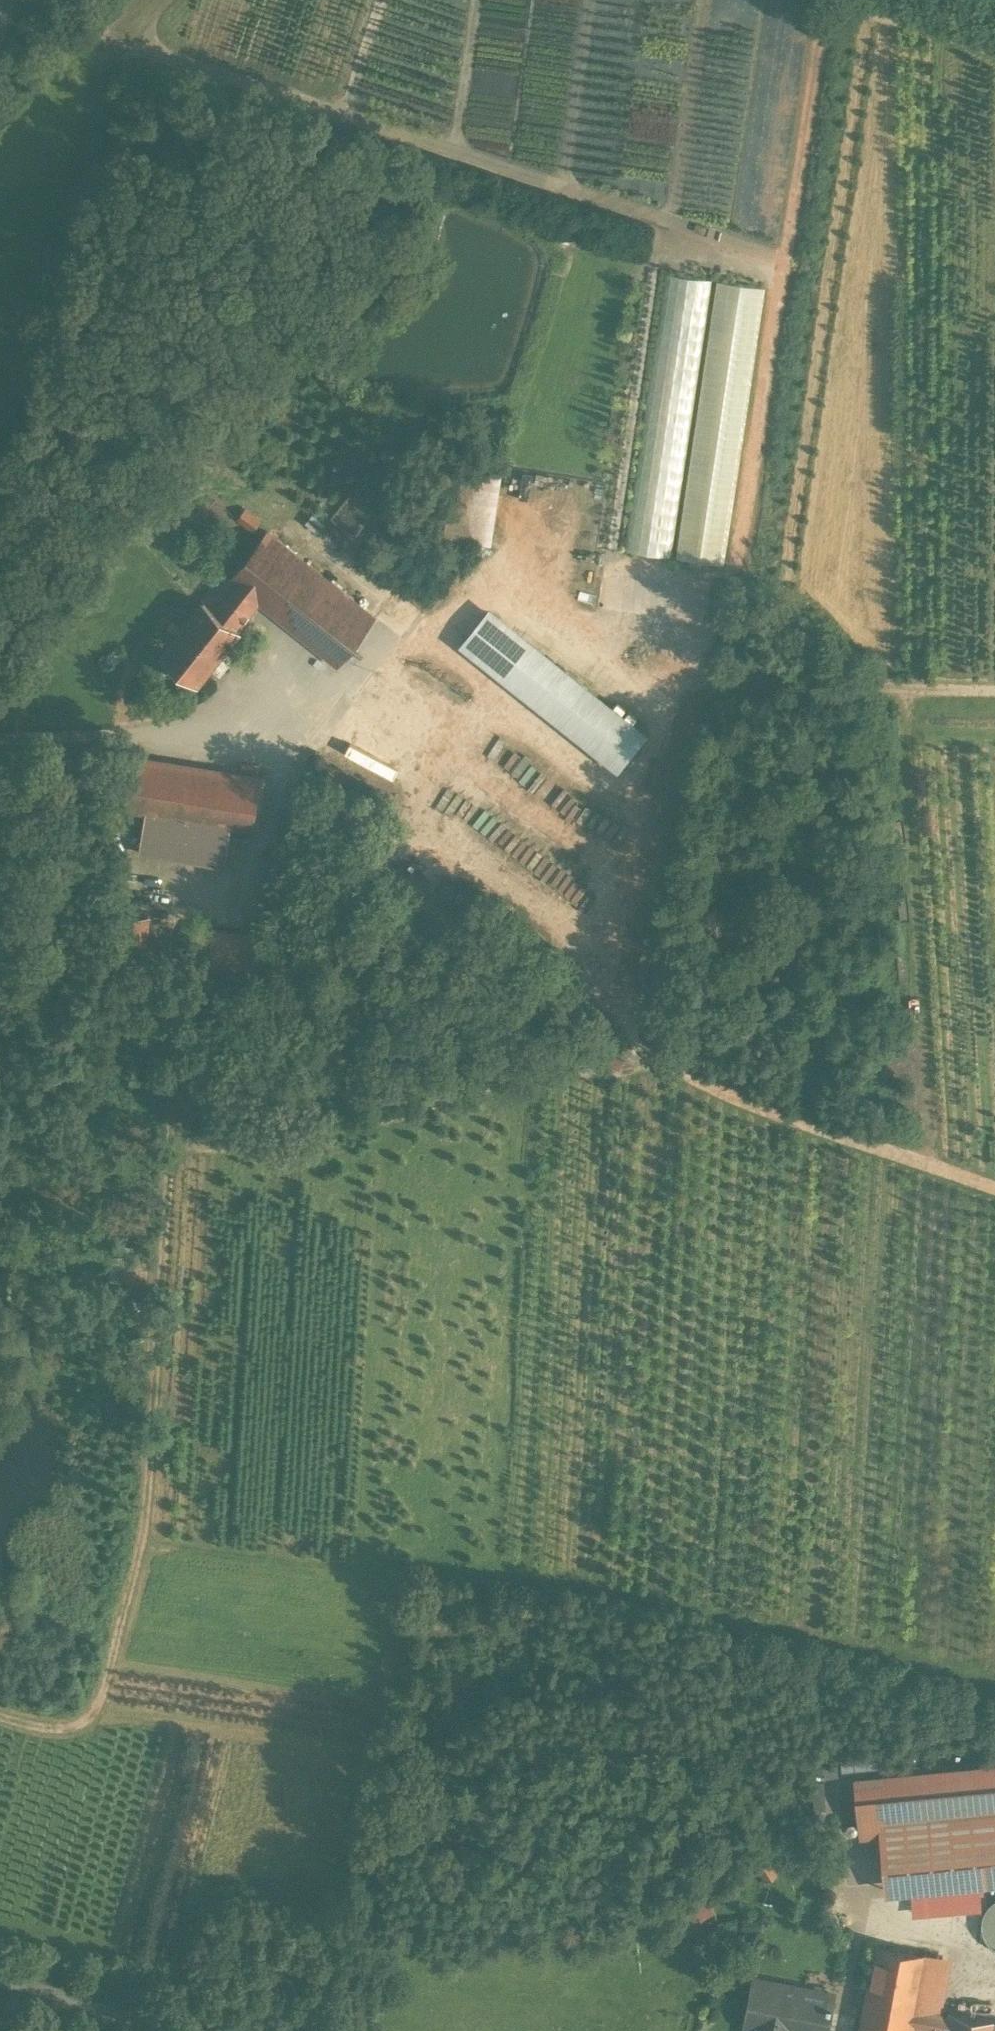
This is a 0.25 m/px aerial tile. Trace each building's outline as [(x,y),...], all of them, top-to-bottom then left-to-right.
[(713,282),(664,274),(623,552),(671,559),(713,282)] [(769,290),(719,283),(677,561),(726,568),(769,290)] [(359,486),(338,516),(373,540),(393,510),(359,486)] [(255,531),(268,523),(257,505),(244,513),(255,531)] [(211,606),(237,626),(258,600),(338,664),(376,616),(267,530),(230,577),(233,579),(211,606)] [(237,626),(211,606),(204,600),(161,653),(198,682),(240,629),(237,626)] [(643,727),(486,604),(458,640),(614,765),(643,727)] [(399,683),(393,692),(437,721),(443,712),(399,683)] [(260,776),(130,756),(122,808),(144,811),(138,850),(224,864),(231,824),(252,828),(260,776)] [(147,915),(118,911),(113,945),(142,949),(147,915)] [(883,1832),(889,1890),(994,1880),(994,1762),(855,1775),(861,1834),(883,1832)] [(979,1926),(982,1903),(942,1898),(939,1922),(979,1926)] [(993,1899),(988,1904),(985,1909),(982,1915),(982,1922),(982,1928),(984,1935),(987,1940),(992,1945),(994,1947),(994,1898),(993,1899)] [(875,1943),(858,2030),(913,2030),(915,2024),(946,2030),(994,2030),(994,2018),(950,2010),(949,2013),(917,2007),(928,1953),(875,1943)] [(762,1980),(752,2030),(826,2030),(833,1993),(762,1980)]
